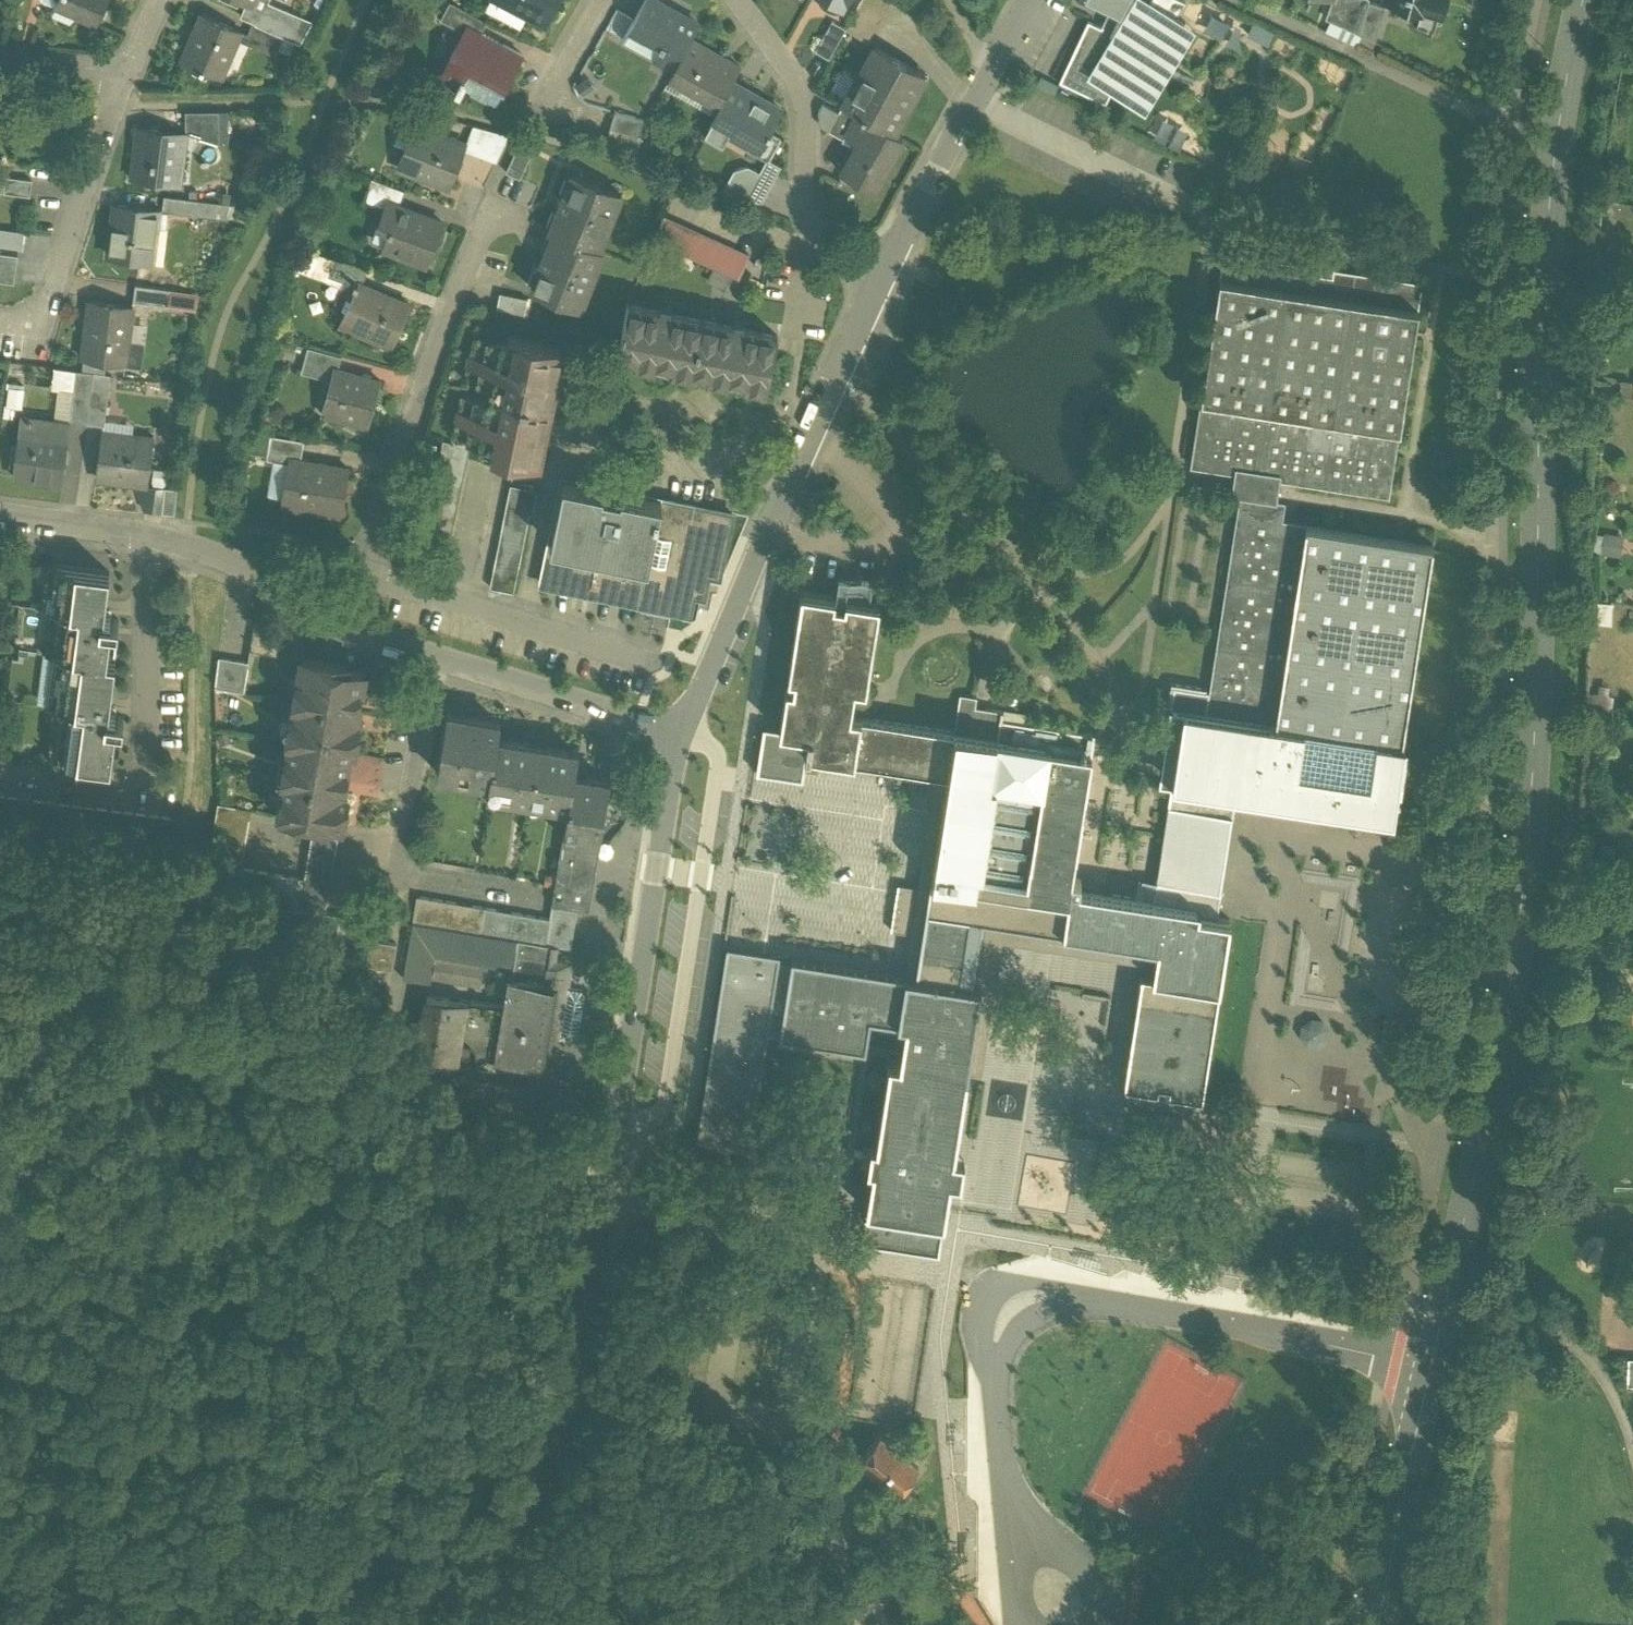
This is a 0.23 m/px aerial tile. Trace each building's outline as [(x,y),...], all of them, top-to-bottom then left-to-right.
[(56,6),(98,24),(109,0),(59,0),(56,6)] [(261,0),(255,0),(252,7),(247,4),(241,16),(253,22),(285,36),(301,42),(312,22),(261,0)] [(547,24),(559,0),(501,0),(547,24)] [(655,0),(646,0),(632,26),(663,43),(661,47),(663,48),(656,59),(674,69),(690,39),(698,24),(655,0)] [(842,10),(847,0),(825,0),(842,10)] [(1185,0),(1080,0),(1079,1),(1107,13),(1100,29),(1086,23),(1059,81),(1100,100),(1108,82),(1150,111),(1201,29),(1181,13),(1187,1),(1185,0)] [(1329,21),(1360,35),(1369,1),(1369,0),(1337,0),(1329,21)] [(1385,1),(1421,11),(1422,8),(1441,14),(1445,0),(1385,0),(1385,1)] [(1385,6),(1369,1),(1360,35),(1375,42),(1385,6)] [(487,21),(452,2),(442,19),(466,32),(468,27),(481,33),(487,21)] [(242,31),(202,14),(182,62),(203,71),(204,69),(222,77),(242,31)] [(833,21),(816,51),(829,59),(846,30),(846,29),(833,21)] [(285,36),(253,22),(247,36),(279,50),(285,36)] [(481,33),(468,27),(466,32),(440,79),(454,87),(455,89),(460,91),(465,82),(499,100),(522,55),(481,33)] [(740,67),(690,39),(674,69),(671,73),(721,101),(732,82),(740,67)] [(877,46),(844,105),(858,113),(894,133),(926,74),(877,46)] [(833,89),(845,95),(856,73),(844,67),(833,89)] [(762,106),(730,88),(733,83),(732,82),(721,101),(703,134),(722,145),(729,130),(758,146),(755,152),(768,159),(780,137),(770,131),(782,110),(765,100),(762,106)] [(858,113),(844,105),(830,131),(844,139),(845,136),(858,113)] [(220,112),(186,112),(186,130),(218,130),(218,142),(220,142),(220,112)] [(644,122),(615,113),(611,128),(639,136),(644,122)] [(894,133),(858,113),(845,136),(859,143),(843,173),(875,191),(903,138),(894,133)] [(466,147),(414,126),(398,167),(451,187),(466,147)] [(509,136),(480,128),(470,153),(496,163),(509,136)] [(186,134),(138,129),(133,181),(181,186),(181,184),(174,183),(177,153),(184,154),(186,134)] [(522,139),(506,173),(521,180),(538,143),(522,139)] [(622,193),(573,174),(550,230),(554,232),(599,250),(622,193)] [(32,181),(7,178),(5,193),(31,196),(32,181)] [(405,191),(373,179),(366,195),(386,203),(387,202),(399,206),(405,191)] [(766,193),(739,179),(731,193),(759,206),(766,193)] [(199,201),(163,196),(162,212),(197,216),(199,201)] [(399,206),(387,202),(386,203),(378,224),(390,229),(383,248),(395,253),(395,255),(408,260),(408,258),(428,266),(444,224),(399,206)] [(157,210),(116,205),(110,258),(150,263),(157,210)] [(749,254),(663,216),(653,239),(738,278),(749,254)] [(0,230),(0,247),(24,250),(26,233),(0,230)] [(599,250),(554,232),(532,289),(580,308),(603,251),(599,250)] [(0,254),(0,282),(15,284),(18,256),(0,254)] [(369,270),(336,258),(329,276),(356,286),(357,283),(363,286),(369,270)] [(1421,313),(1222,278),(1187,468),(1232,476),(1233,467),(1278,474),(1276,484),(1386,504),(1421,313)] [(363,286),(357,283),(356,286),(339,324),(391,347),(409,306),(363,286)] [(166,292),(136,288),(134,301),(164,305),(166,292)] [(528,299),(500,293),(497,309),(525,314),(528,299)] [(134,309),(87,303),(80,361),(128,367),(134,309)] [(691,372),(702,321),(628,306),(618,356),(691,372)] [(702,321),(691,372),(767,387),(778,337),(702,321)] [(496,391),(549,401),(560,348),(507,337),(506,343),(488,339),(484,360),(471,358),(467,380),(497,386),(496,391)] [(342,356),(309,347),(304,363),(333,371),(334,369),(338,370),(342,356)] [(338,370),(334,369),(333,371),(322,413),(368,426),(380,382),(338,370)] [(549,401),(496,391),(495,398),(464,392),(459,414),(472,416),(468,437),(486,441),(485,448),(538,458),(549,401)] [(68,438),(19,432),(13,481),(62,487),(68,438)] [(151,440),(103,434),(97,481),(144,487),(151,440)] [(304,441),(272,436),(269,451),(301,457),(304,441)] [(443,439),(421,547),(449,553),(471,445),(443,439)] [(348,473),(313,468),(314,464),(290,460),(282,506),(313,512),(313,510),(341,514),(348,473)] [(1238,498),(1273,503),(1276,484),(1278,474),(1233,467),(1232,476),(1229,496),(1238,498)] [(601,553),(612,490),(564,480),(551,543),(601,553)] [(153,511),(175,512),(177,487),(154,486),(153,511)] [(538,492),(511,486),(490,588),(513,593),(529,515),(532,515),(538,492)] [(612,490),(601,553),(649,563),(662,500),(612,490)] [(1273,503),(1238,498),(1210,691),(1207,711),(1406,741),(1436,545),(1281,522),(1283,505),(1273,503)] [(733,514),(662,500),(649,563),(601,553),(551,543),(542,584),(690,615),(694,595),(703,597),(707,575),(720,578),(733,514)] [(1618,538),(1605,535),(1602,552),(1615,554),(1618,538)] [(26,610),(38,611),(104,619),(110,571),(32,562),(26,610)] [(836,596),(802,591),(789,677),(795,678),(793,688),(787,687),(780,730),(764,727),(757,773),(803,780),(807,753),(855,761),(862,717),(850,715),(855,687),(866,689),(880,603),(846,598),(845,605),(835,603),(836,596)] [(113,621),(104,619),(38,611),(33,654),(44,655),(108,663),(113,621)] [(117,664),(108,663),(44,655),(37,708),(46,709),(111,717),(117,664)] [(250,663),(220,658),(216,688),(245,693),(250,663)] [(347,666),(303,659),(299,682),(307,683),(303,702),(292,700),(292,701),(357,712),(364,672),(347,669),(347,666)] [(1236,791),(1395,816),(1406,741),(1207,711),(1210,691),(1162,684),(1156,726),(1168,727),(1160,781),(1173,782),(1236,791)] [(961,694),(955,731),(997,738),(1001,711),(975,707),(977,696),(961,694)] [(357,712),(292,701),(292,702),(303,704),(301,713),(294,711),(292,725),(299,726),(296,741),(285,739),(285,741),(289,742),(352,753),(353,746),(356,746),(360,723),(357,722),(359,712),(357,712)] [(119,718),(111,717),(46,709),(40,757),(113,766),(119,718)] [(955,731),(862,717),(855,761),(948,776),(930,887),(926,910),(992,920),(1020,925),(1064,932),(1158,946),(1154,976),(1142,974),(1125,1086),(1158,1091),(1159,1084),(1170,1086),(1169,1093),(1202,1098),(1230,919),(1216,917),(1199,914),(1200,908),(1154,900),(1157,882),(1138,879),(1136,898),(1080,889),(1082,880),(1072,878),(1095,734),(1003,719),(1004,712),(1001,711),(997,738),(955,731)] [(500,724),(447,715),(437,773),(488,781),(486,791),(488,792),(497,739),(500,724)] [(538,746),(497,739),(488,792),(490,792),(530,798),(538,746)] [(352,753),(289,742),(283,778),(287,779),(281,814),(342,825),(348,793),(343,792),(350,753),(352,753)] [(578,753),(538,746),(530,798),(569,805),(574,777),(578,753)] [(609,783),(574,777),(569,805),(564,833),(598,839),(600,839),(609,783)] [(1236,791),(1173,782),(1157,882),(1154,900),(1200,908),(1199,914),(1216,917),(1236,791)] [(251,809),(218,804),(211,848),(244,854),(251,809)] [(338,837),(313,833),(305,879),(299,909),(315,912),(310,937),(336,942),(341,915),(325,912),(338,837)] [(598,839),(564,833),(553,905),(586,910),(598,839)] [(273,873),(240,868),(235,900),(267,905),(273,873)] [(305,879),(273,873),(267,905),(299,911),(299,909),(305,879)] [(926,910),(930,887),(913,884),(909,909),(905,935),(922,937),(926,910)] [(926,910),(922,937),(915,977),(982,988),(992,920),(926,910)] [(490,1062),(542,1071),(563,945),(407,918),(397,979),(438,986),(424,1068),(487,1079),(490,1062)] [(370,937),(366,964),(392,968),(396,941),(370,937)] [(769,1030),(780,1031),(791,958),(726,948),(696,1141),(750,1149),(769,1030)] [(915,977),(791,958),(780,1031),(864,1045),(869,1014),(916,1021),(908,1067),(890,1065),(862,1242),(941,1254),(952,1185),(966,1187),(971,1157),(955,1155),(982,988),(915,977)] [(1329,1029),(1321,1019),(1311,1017),(1301,1024),(1299,1035),(1306,1046),(1318,1048),(1328,1040),(1329,1029)] [(877,1435),(858,1459),(898,1492),(918,1468),(877,1435)] [(784,1525),(771,1538),(780,1547),(793,1534),(784,1525)]
